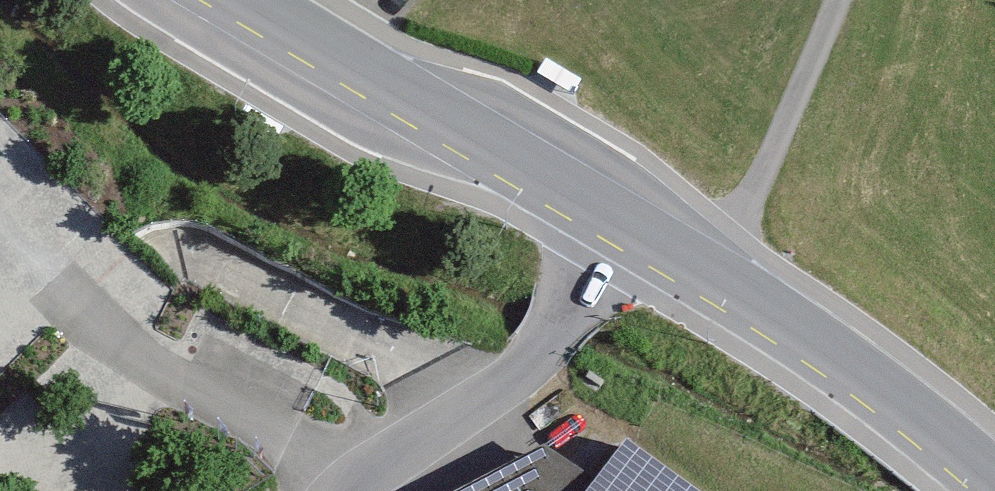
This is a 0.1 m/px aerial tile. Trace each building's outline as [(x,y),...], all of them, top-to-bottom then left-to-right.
[(488,490),(681,490),(621,448),(586,490),(544,461),(488,490)]
